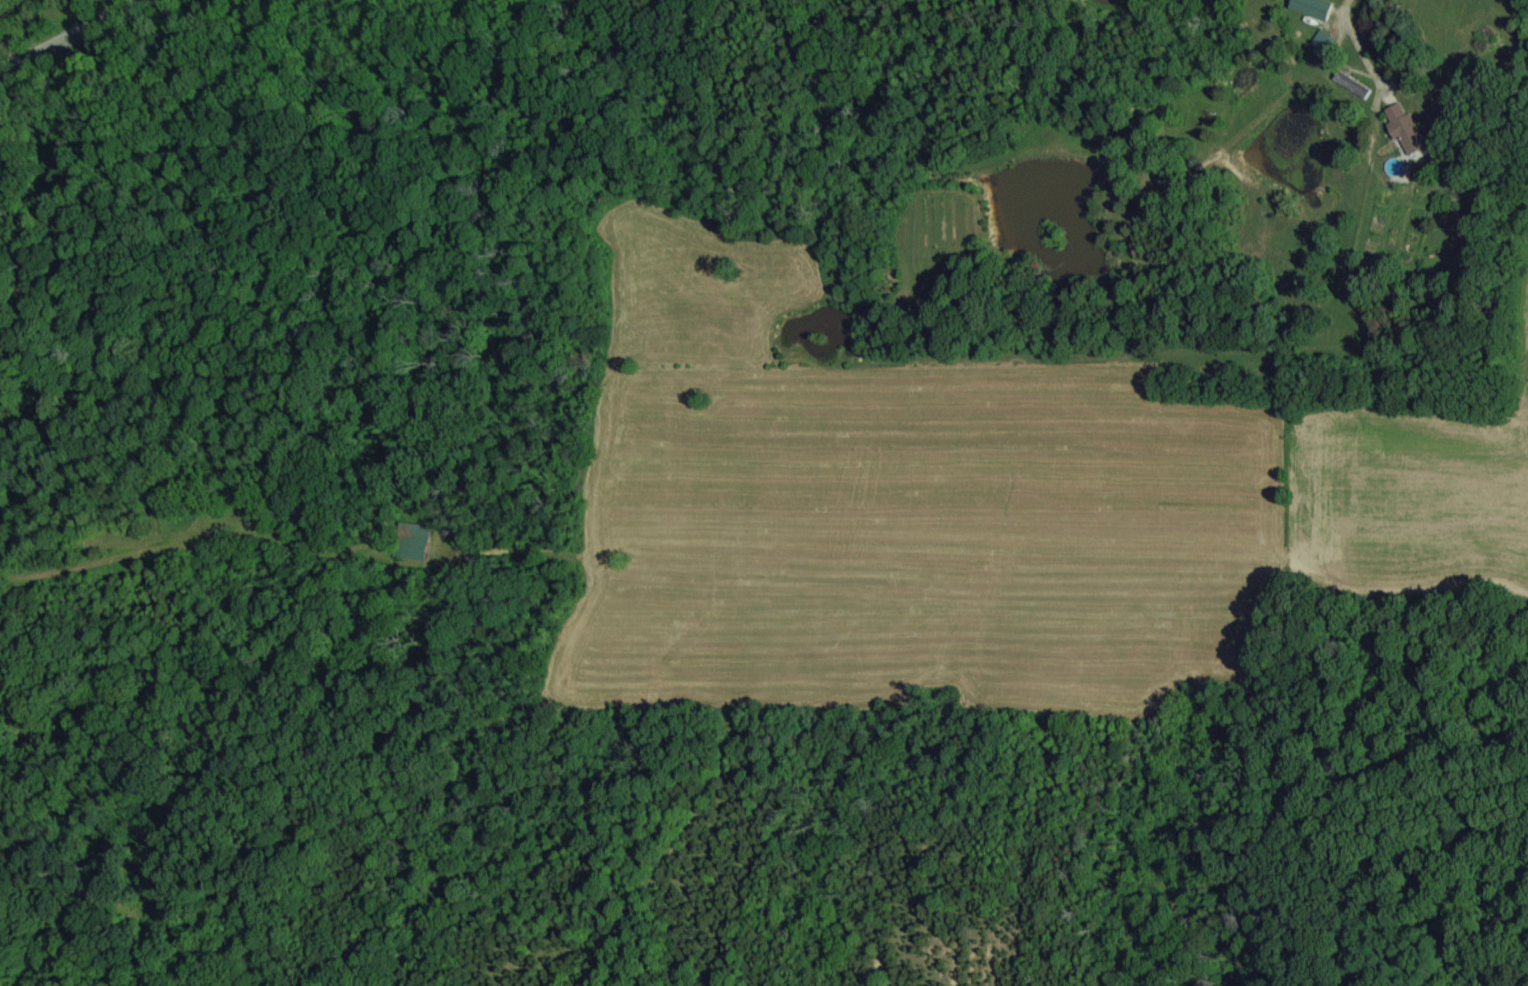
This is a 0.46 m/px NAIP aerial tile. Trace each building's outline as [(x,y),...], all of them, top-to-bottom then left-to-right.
[(1325,21),(1330,1),(1325,0),(1290,0),(1287,12),(1325,21)] [(1308,45),(1323,56),(1334,41),(1319,29),(1308,45)] [(1382,110),(1388,124),(1385,126),(1391,140),(1397,138),(1406,156),(1419,150),(1413,137),(1418,135),(1408,113),(1404,115),(1398,103),(1382,110)] [(394,559),(425,562),(428,527),(397,524),(394,559)]
